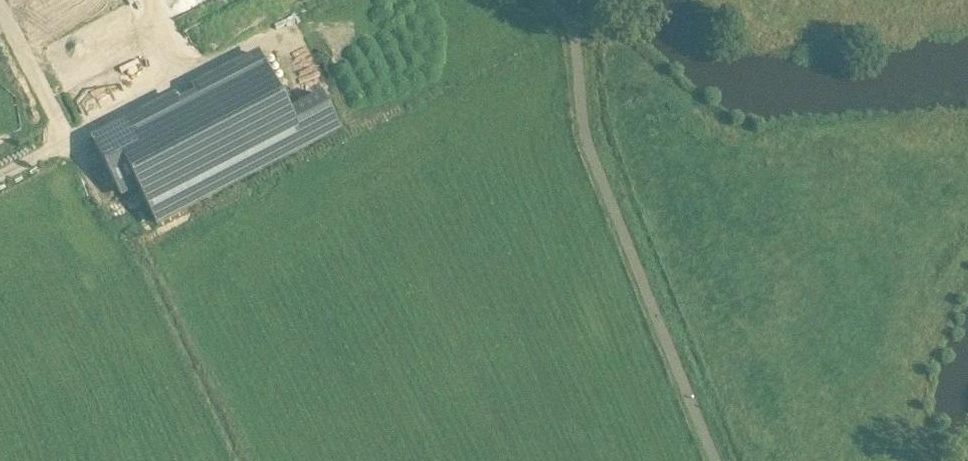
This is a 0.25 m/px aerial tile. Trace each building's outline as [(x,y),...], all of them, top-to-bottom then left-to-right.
[(178,22),(208,10),(205,0),(170,0),(178,22)] [(179,97),(94,141),(121,193),(137,185),(157,222),(338,126),(322,95),(289,112),(260,55),(194,90),(196,94),(181,102),(179,97)]
